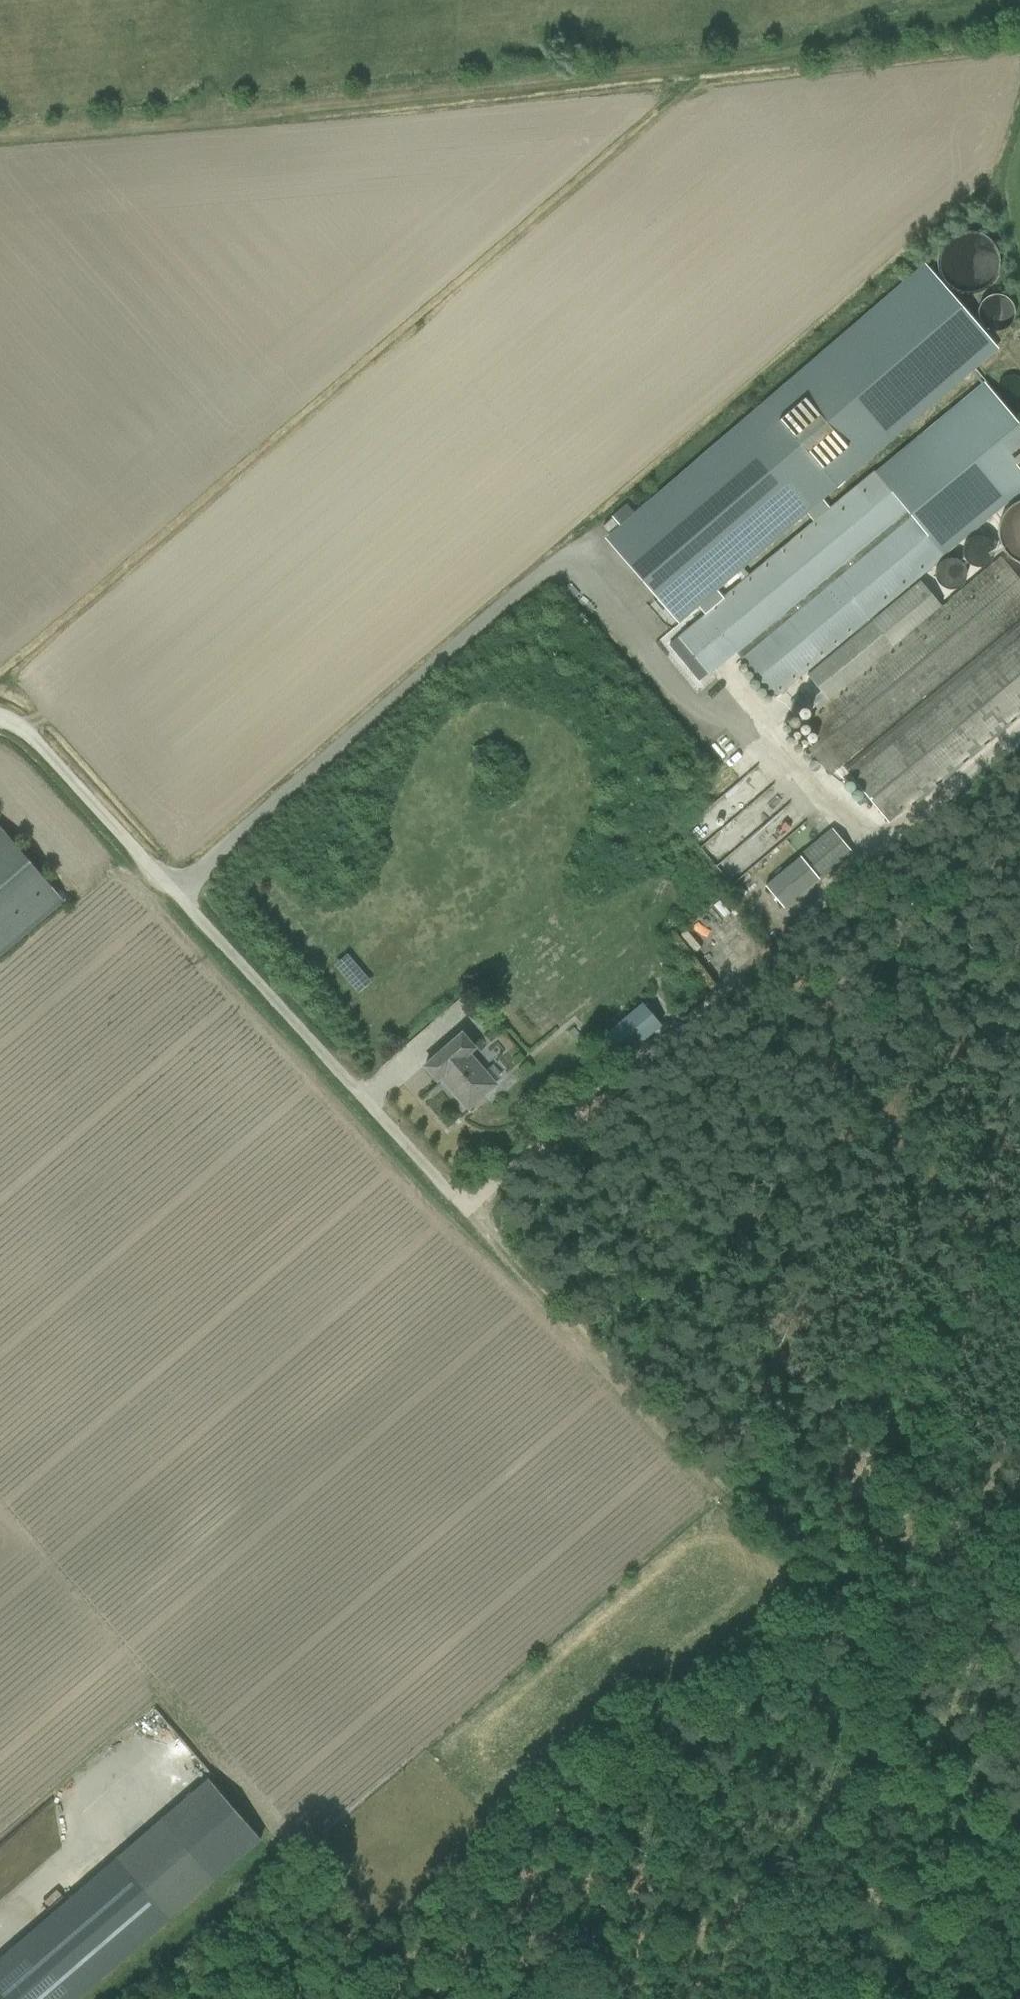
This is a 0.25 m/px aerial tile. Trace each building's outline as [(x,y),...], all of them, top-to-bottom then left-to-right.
[(730,858),(755,836),(748,828),(723,850),(730,858)] [(783,907),(850,851),(832,829),(765,885),(783,907)] [(652,1005),(604,1040),(623,1065),(671,1030),(652,1005)] [(477,1045),(464,1029),(424,1061),(438,1079),(443,1075),(468,1106),(496,1084),(470,1051),(477,1045)] [(0,1962),(0,1991),(7,1998),(86,1998),(226,1882),(172,1819),(0,1962)]
